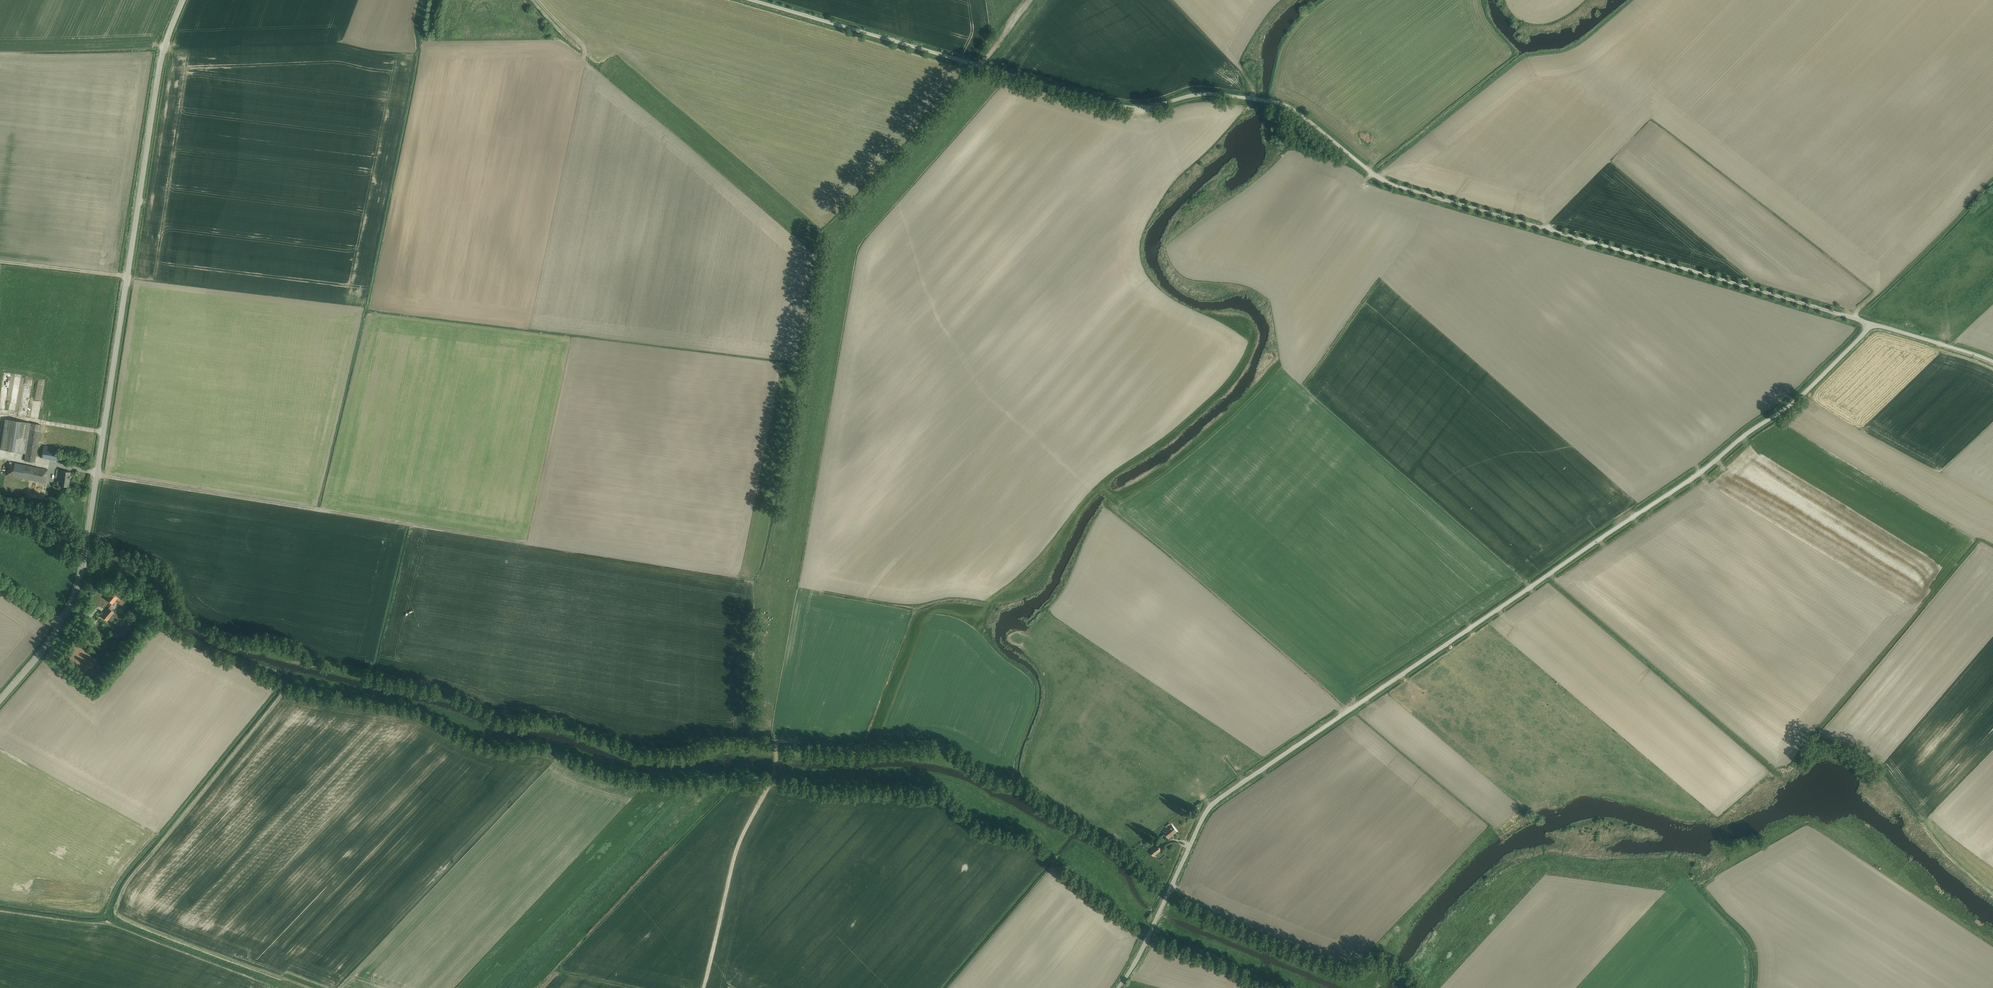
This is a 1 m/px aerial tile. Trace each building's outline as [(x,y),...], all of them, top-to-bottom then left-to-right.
[(5,419),(1,451),(25,455),(24,461),(35,462),(40,431),(41,425),(30,423),(5,419)] [(58,460),(59,452),(43,449),(41,458),(58,460)] [(48,469),(8,462),(5,475),(45,483),(48,469)] [(70,472),(60,471),(59,481),(57,480),(56,485),(68,487),(70,472)] [(122,605),(124,602),(112,592),(106,599),(113,604),(116,600),(122,605)] [(101,617),(107,621),(114,612),(108,608),(101,617)] [(1169,838),(1177,831),(1172,825),(1166,829),(1167,831),(1165,833),(1169,838)] [(1161,850),(1157,846),(1150,852),(1153,856),(1161,850)]
